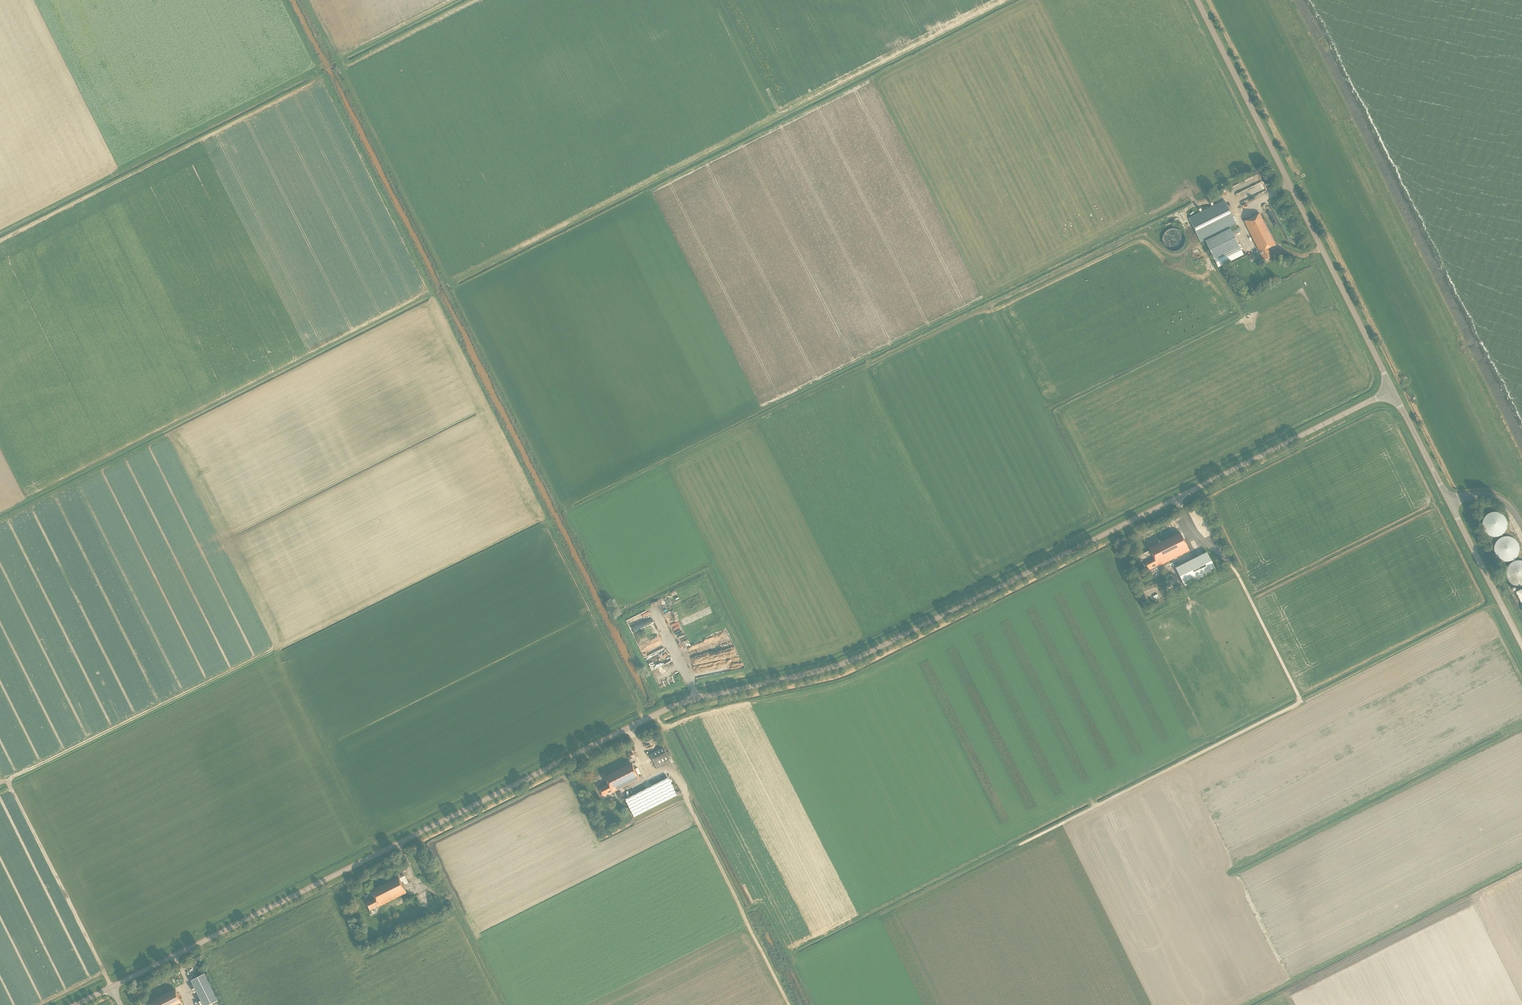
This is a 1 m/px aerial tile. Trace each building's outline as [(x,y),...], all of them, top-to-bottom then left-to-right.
[(1246,179),(1230,188),(1232,192),(1248,184),(1246,179)] [(1256,185),(1248,189),(1251,194),(1259,190),(1256,185)] [(1230,227),(1231,229),(1205,241),(1218,268),(1244,255),(1234,235),(1241,231),(1239,227),(1237,228),(1235,224),(1236,223),(1225,201),(1189,219),(1200,241),(1230,227)] [(1178,213),(1172,214),(1174,222),(1178,221),(1179,223),(1181,223),(1178,213)] [(1265,260),(1265,261),(1272,257),(1268,249),(1275,245),(1260,214),(1244,222),(1264,260),(1265,260)] [(1186,242),(1186,240),(1186,238),(1185,236),(1184,235),(1183,233),(1182,232),(1180,230),(1179,230),(1177,229),(1175,229),(1173,229),(1171,229),(1169,230),(1167,231),(1166,232),(1165,234),(1164,235),(1163,237),(1163,238),(1163,240),(1163,242),(1163,244),(1164,246),(1165,248),(1167,249),(1168,250),(1170,251),(1172,252),(1174,252),(1176,252),(1177,251),(1179,251),(1181,250),(1182,249),(1183,247),(1184,246),(1185,244),(1186,242)] [(1245,253),(1247,257),(1256,253),(1253,248),(1245,253)] [(1497,512),(1495,512),(1493,512),(1491,513),(1490,513),(1488,514),(1487,515),(1486,516),(1485,518),(1484,519),(1483,521),(1483,523),(1483,524),(1483,526),(1483,528),(1483,529),(1484,531),(1485,532),(1486,534),(1488,535),(1489,536),(1491,536),(1492,537),(1494,537),(1496,537),(1498,537),(1499,536),(1501,536),(1502,535),(1504,534),(1505,532),(1506,531),(1507,529),(1507,528),(1507,526),(1507,524),(1507,523),(1507,521),(1506,519),(1505,518),(1504,516),(1503,515),(1502,514),(1500,513),(1498,513),(1497,512)] [(1155,558),(1145,563),(1149,570),(1151,574),(1159,570),(1158,567),(1189,551),(1180,533),(1150,548),(1155,558)] [(1510,537),(1508,536),(1506,536),(1505,537),(1503,537),(1501,538),(1500,538),(1499,539),(1497,541),(1496,542),(1495,543),(1495,545),(1494,547),(1494,548),(1494,550),(1494,552),(1495,554),(1496,555),(1497,557),(1498,558),(1499,559),(1500,560),(1502,561),(1504,561),(1505,562),(1507,562),(1509,561),(1510,561),(1512,560),(1514,560),(1515,559),(1516,557),(1517,556),(1518,555),(1519,553),(1519,551),(1519,550),(1519,548),(1519,546),(1519,545),(1518,543),(1517,541),(1516,540),(1515,539),(1513,538),(1512,537),(1510,537)] [(1176,569),(1185,587),(1216,571),(1207,553),(1176,569)] [(1521,561),(1519,561),(1517,561),(1516,561),(1514,562),(1512,562),(1511,563),(1510,564),(1509,566),(1508,567),(1507,569),(1506,571),(1506,572),(1506,574),(1506,576),(1507,577),(1508,579),(1509,581),(1510,582),(1511,583),(1512,584),(1514,585),(1516,585),(1517,586),(1519,586),(1521,586),(1521,585),(1521,561)] [(644,610),(624,620),(641,656),(651,651),(645,639),(646,639),(640,627),(650,623),(644,610)] [(649,755),(656,768),(669,761),(662,748),(649,755)] [(611,794),(639,779),(631,764),(605,777),(609,786),(599,791),(603,797),(611,793),(611,794)] [(669,774),(625,795),(636,817),(680,795),(669,774)] [(378,907),(406,893),(398,878),(371,891),(375,899),(366,903),(370,911),(377,907),(378,907)] [(419,905),(422,913),(434,907),(426,891),(415,897),(418,904),(417,904),(418,906),(419,905)] [(218,1001),(204,974),(191,981),(203,1004),(210,1004),(218,1001)] [(183,1004),(175,989),(148,1003),(149,1004),(183,1004)]
